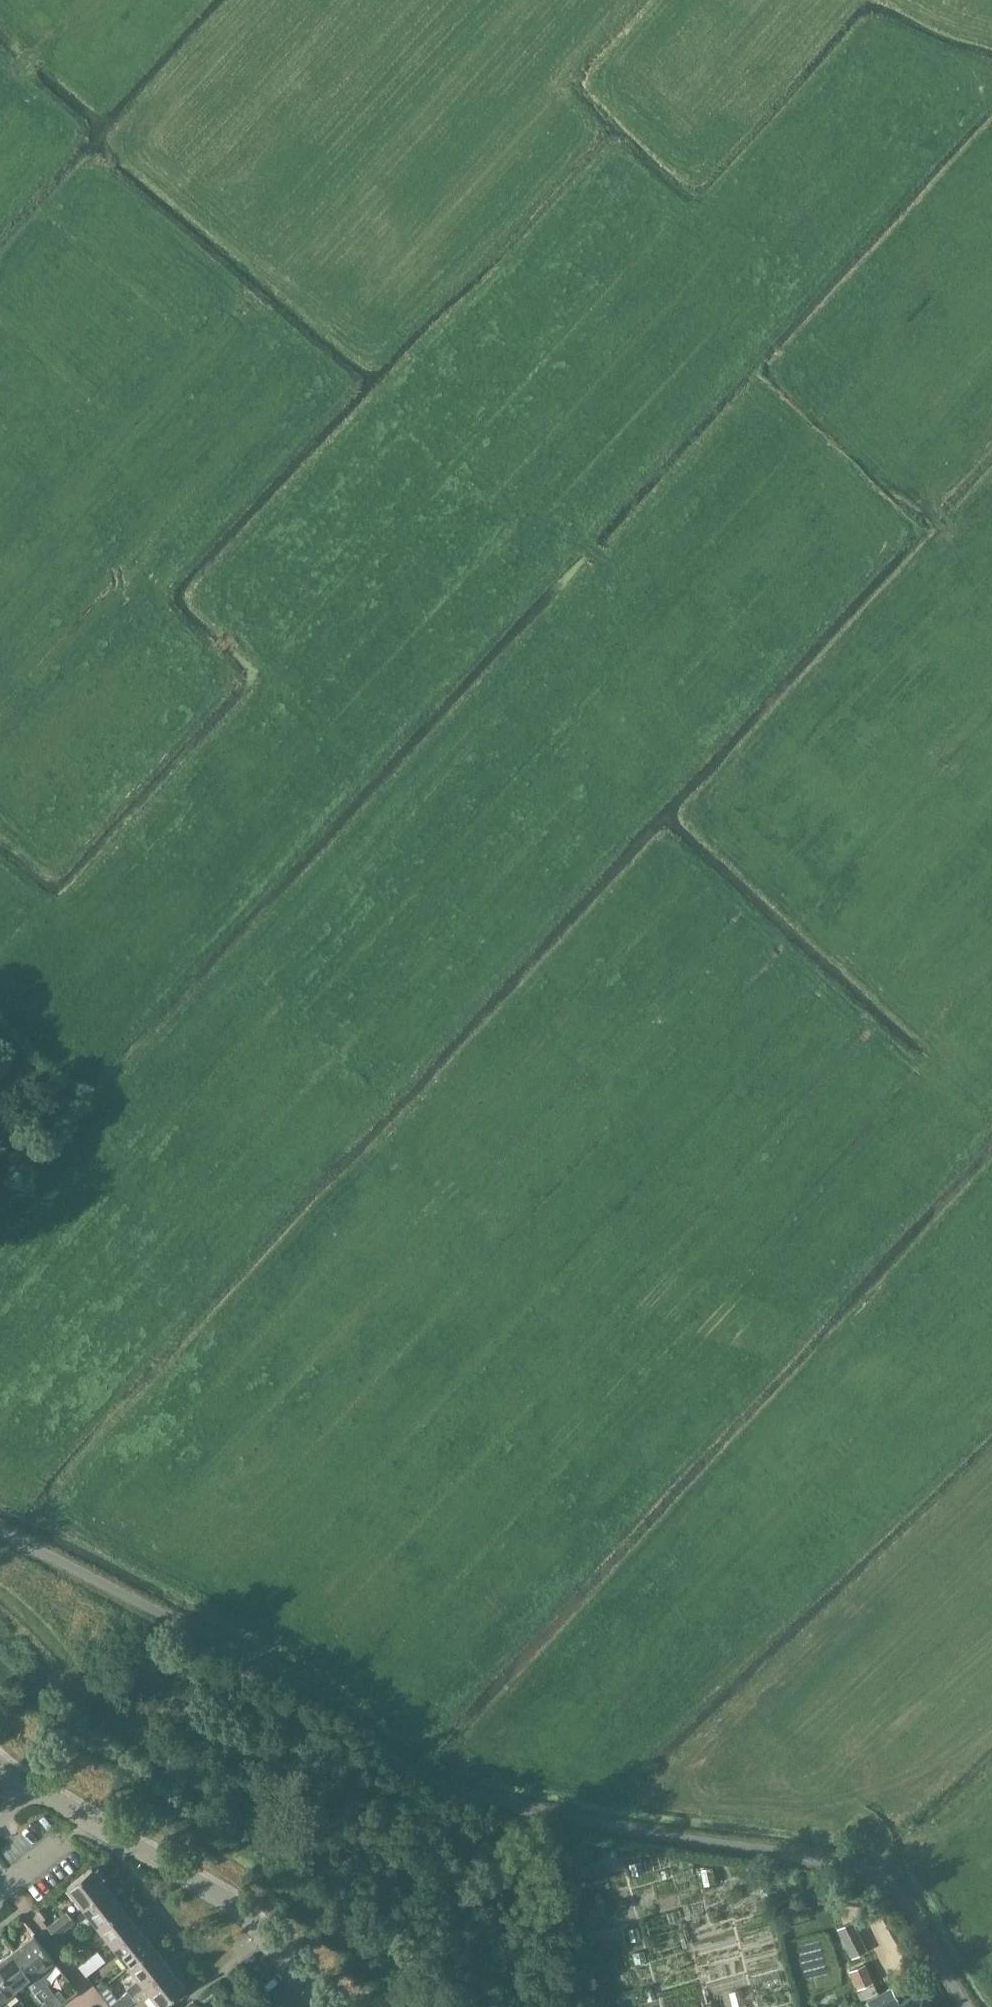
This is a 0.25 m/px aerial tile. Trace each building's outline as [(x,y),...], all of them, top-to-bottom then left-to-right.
[(66,1885),(82,1905),(107,1886),(91,1866),(66,1885)] [(82,1905),(97,1925),(122,1906),(107,1886),(82,1905)] [(35,1910),(42,1919),(48,1914),(41,1905),(35,1910)] [(97,1925),(113,1945),(138,1926),(122,1906),(97,1925)] [(67,1910),(57,1918),(64,1927),(74,1920),(67,1910)] [(57,1918),(47,1925),(54,1935),(64,1927),(57,1918)] [(837,1928),(851,1957),(866,1950),(851,1921),(837,1928)] [(113,1945),(128,1965),(153,1946),(138,1926),(113,1945)] [(33,1933),(13,1949),(33,1974),(42,1986),(46,1983),(47,1982),(47,1983),(50,1981),(46,1976),(53,1964),(56,1962),(53,1958),(33,1933)] [(128,1965),(139,1978),(127,1987),(128,1989),(118,1996),(126,2006),(135,1998),(132,1994),(144,1985),(169,1965),(153,1946),(128,1965)] [(0,1959),(0,1972),(13,1989),(13,1990),(24,1981),(42,2003),(44,2001),(54,1993),(46,1983),(42,1986),(33,1974),(13,1949),(0,1959)] [(97,1949),(88,1957),(95,1966),(104,1959),(97,1949)] [(95,1966),(88,1957),(78,1965),(85,1974),(95,1966)] [(857,1988),(872,1981),(864,1964),(849,1971),(857,1988)] [(169,1965),(144,1985),(132,1994),(135,1998),(139,2003),(150,1993),(160,2005),(184,1985),(169,1965)] [(2,1998),(13,1989),(0,1972),(0,2006),(8,2006),(2,1998)] [(866,2000),(870,2006),(883,2006),(885,2006),(886,2006),(894,2006),(899,2004),(899,2003),(890,1987),(866,2000)] [(197,1996),(197,1997),(200,2001),(211,1993),(207,1988),(197,1996)] [(924,1990),(894,2006),(933,2006),(924,1990)] [(44,2001),(49,2006),(56,2006),(61,2003),(59,1999),(54,1993),(44,2001)] [(118,1996),(109,2004),(111,2006),(124,2006),(126,2006),(118,1996)] [(184,2006),(199,2006),(193,1999),(183,2006),(184,2006)]
